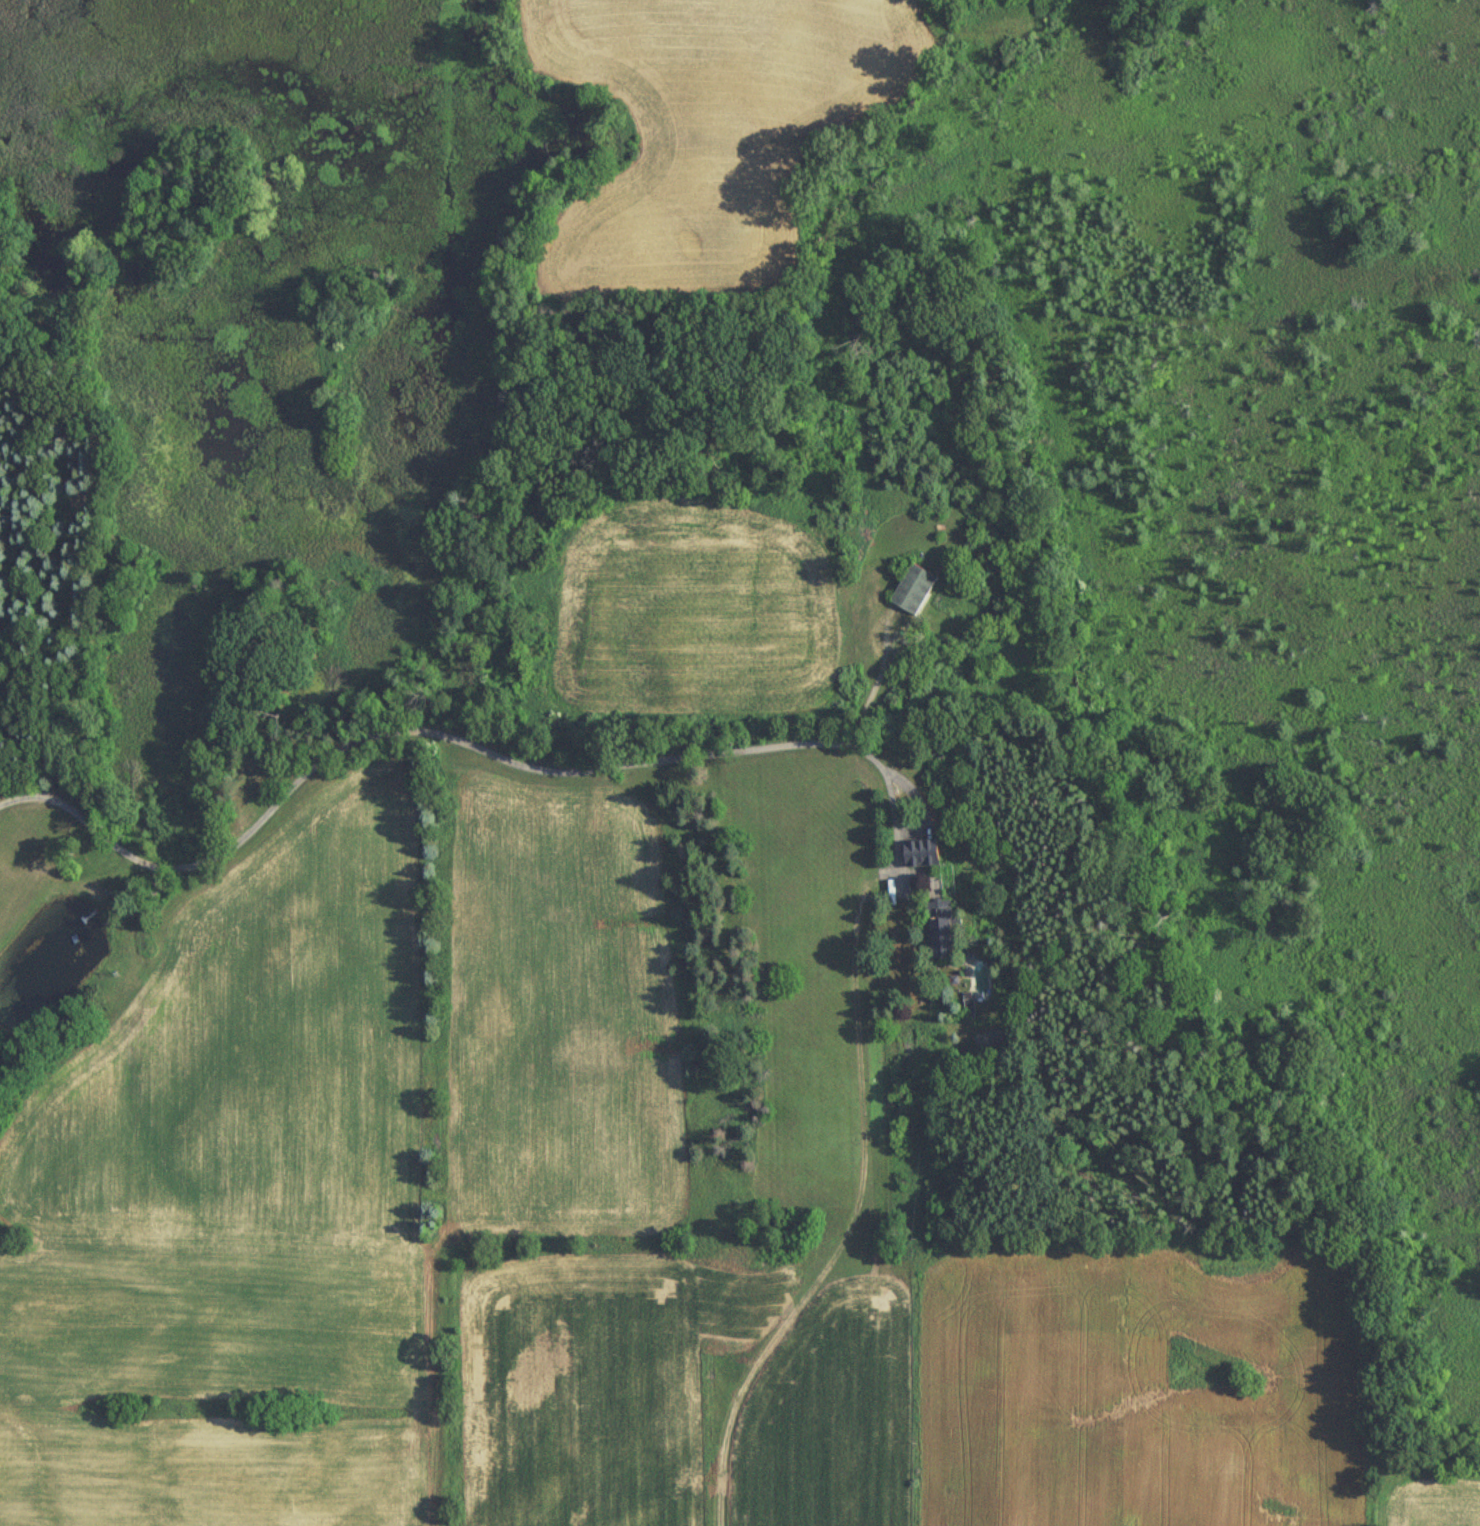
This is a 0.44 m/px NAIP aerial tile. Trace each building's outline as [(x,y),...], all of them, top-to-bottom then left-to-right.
[(905,570),(883,606),(907,621),(929,586),(905,570)] [(905,864),(928,863),(927,839),(904,840),(905,864)] [(920,916),(921,956),(944,955),(942,900),(926,900),(926,916),(920,916)]
